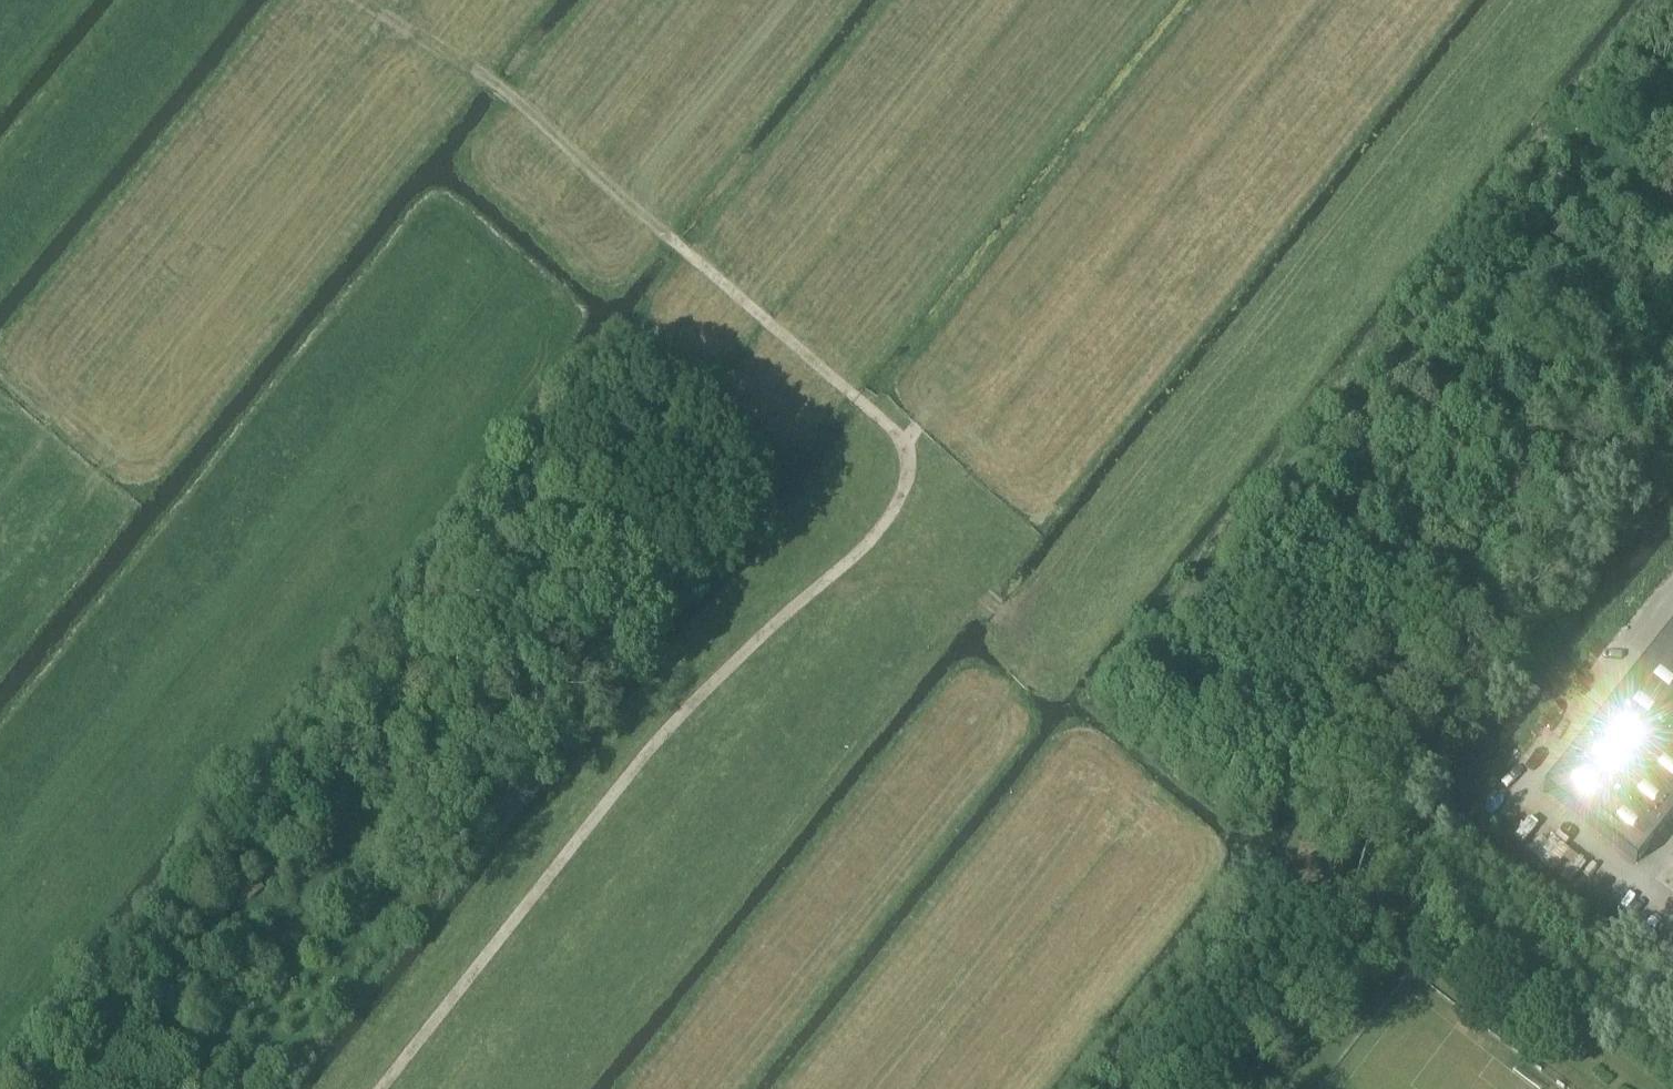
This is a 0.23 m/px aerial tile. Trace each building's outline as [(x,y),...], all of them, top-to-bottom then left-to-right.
[(1647,659),(1672,680),(1672,638),(1667,633),(1647,659)] [(1626,685),(1672,722),(1672,680),(1647,659),(1626,685)] [(1626,685),(1605,711),(1652,748),(1672,722),(1626,685)] [(1605,711),(1585,737),(1631,774),(1652,748),(1605,711)] [(1652,748),(1672,765),(1672,723),(1672,722),(1652,748)] [(1585,737),(1564,763),(1611,800),(1620,788),(1631,774),(1585,737)] [(1631,774),(1672,808),(1672,765),(1652,748),(1631,774)] [(1543,790),(1589,827),(1600,814),(1611,800),(1564,763),(1543,790)] [(1611,800),(1657,837),(1672,817),(1672,808),(1631,774),(1620,788),(1611,800)] [(1600,814),(1589,827),(1636,864),(1657,837),(1611,800),(1600,814)]
